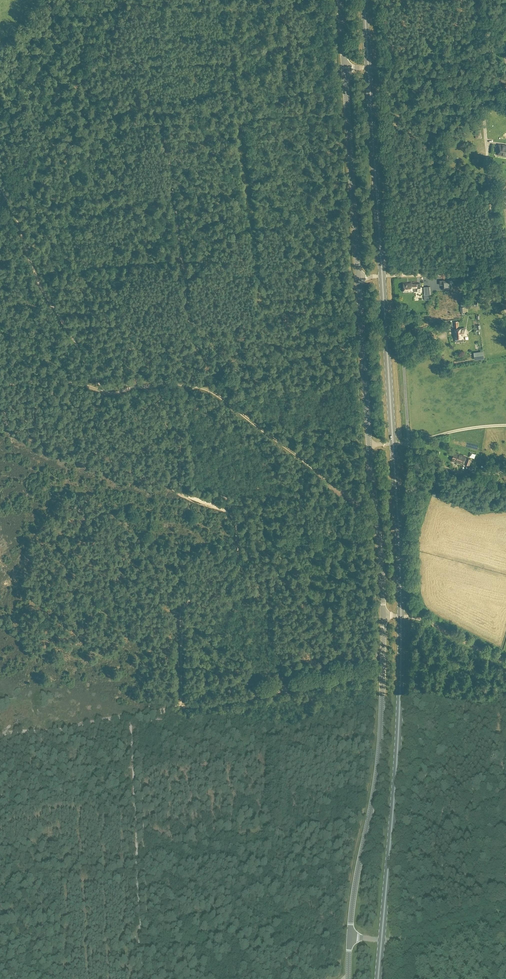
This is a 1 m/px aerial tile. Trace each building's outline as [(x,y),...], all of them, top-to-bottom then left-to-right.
[(497,154),(505,156),(505,146),(499,145),(497,154)] [(404,292),(413,292),(413,291),(414,291),(414,292),(418,292),(417,284),(404,284),(404,292)] [(463,342),(463,336),(467,336),(466,328),(463,329),(463,328),(458,329),(458,322),(455,322),(455,329),(454,329),(455,339),(456,339),(456,342),(463,342)] [(455,453),(452,460),(463,464),(464,462),(466,463),(465,464),(469,465),(471,459),(467,458),(465,458),(466,457),(455,453)]
